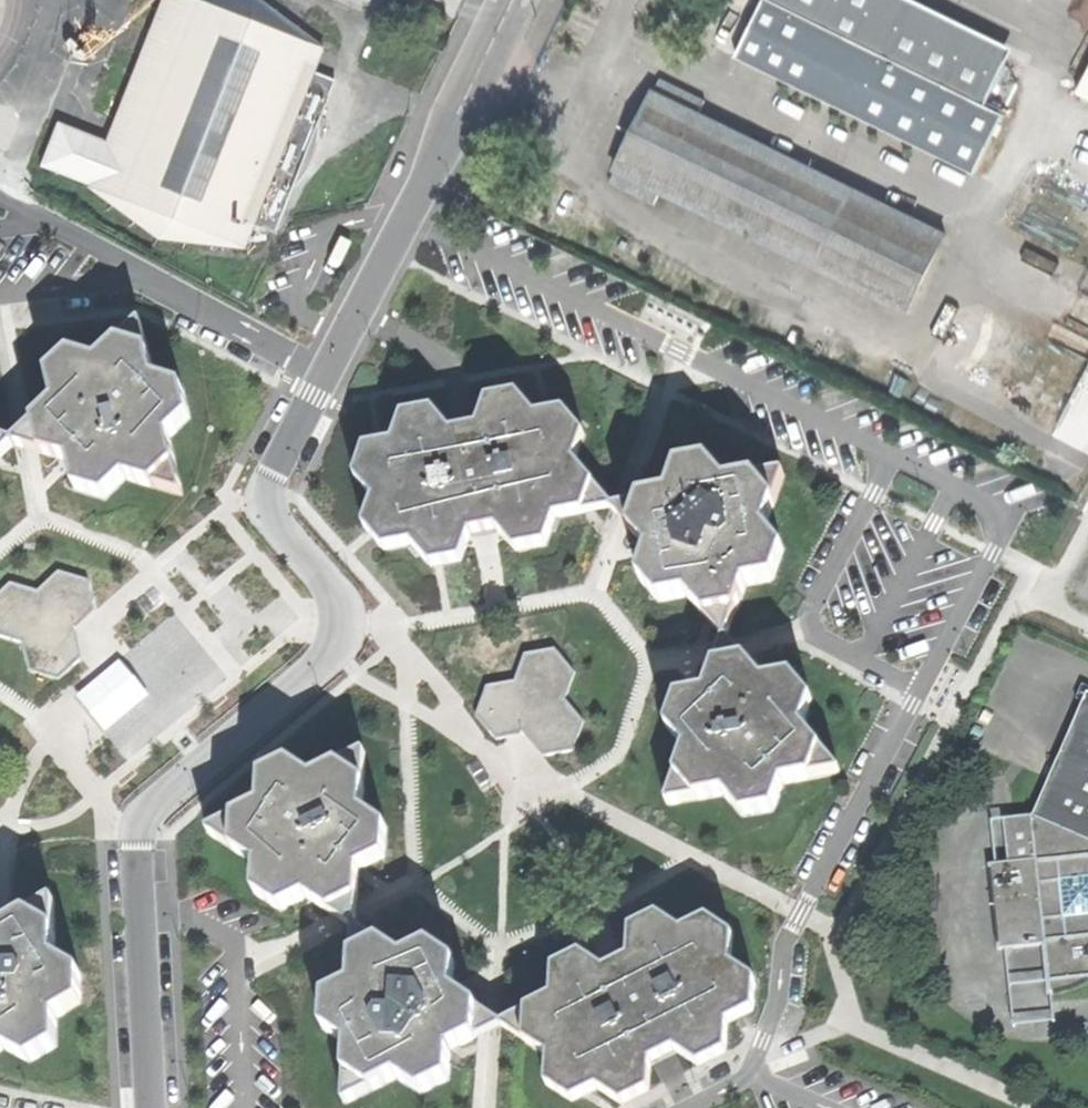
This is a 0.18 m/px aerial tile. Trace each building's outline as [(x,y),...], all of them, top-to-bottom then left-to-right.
[(240,244),(248,222),(308,69),(317,46),(253,0),(163,0),(107,141),(90,185),(156,235),(240,244)] [(972,174),(1002,114),(990,108),(770,0),(762,0),(734,57),(972,174)] [(990,108),(1018,54),(910,0),(771,0),(990,108)] [(308,69),(248,222),(274,233),(292,188),(300,180),(307,169),(312,157),(316,145),(317,133),(317,122),(335,79),(308,69)] [(1076,92),(1087,99),(1087,69),(1076,92)] [(704,100),(659,78),(653,91),(698,113),(704,100)] [(698,113),(653,91),(614,171),(659,192),(727,226),(766,146),(698,113)] [(37,163),(90,185),(107,141),(55,121),(37,163)] [(727,226),(749,236),(788,157),(766,146),(727,226)] [(788,157),(749,236),(815,269),(854,189),(788,157)] [(659,192),(614,171),(608,183),(652,205),(659,192)] [(815,269),(905,313),(944,233),(854,189),(815,269)] [(146,324),(122,347),(157,357),(149,324),(146,324)] [(134,477),(167,487),(186,470),(177,436),(198,417),(190,386),(163,379),(157,357),(122,347),(107,362),(79,354),(56,376),(64,403),(45,421),(53,454),(77,460),(84,488),(97,492),(113,497),(134,477)] [(1056,434),(1087,449),(1087,368),(1056,434)] [(554,519),(611,508),(612,506),(574,463),(584,435),(564,413),(536,418),(518,396),(488,401),(479,429),(453,433),(434,412),(404,417),(394,445),(366,450),(356,478),(375,500),(365,527),(386,551),(414,546),(431,567),(460,562),(470,534),(481,532),(497,529),(516,551),(545,545),(554,519)] [(30,447),(53,454),(45,421),(28,437),(22,443),(22,445),(30,447)] [(22,432),(0,426),(0,453),(22,432)] [(687,597),(724,640),(726,640),(744,586),(772,580),(783,551),(765,530),(784,476),(783,474),(727,485),(708,464),(678,469),(668,496),(612,506),(611,508),(649,552),(640,579),(650,591),(659,602),(687,597)] [(191,491),(186,470),(167,487),(189,493),(191,491)] [(58,680),(81,659),(73,631),(83,621),(94,611),(87,582),(58,574),(38,593),(8,585),(0,593),(0,638),(22,643),(28,671),(58,680)] [(742,817),(772,811),(782,784),(838,773),(839,771),(802,728),(811,701),(791,678),(763,683),(726,640),(724,640),(706,694),(678,700),(673,712),(667,728),(685,748),(685,751),(666,803),(668,806),(724,795),(742,817)] [(557,754),(573,751),(583,722),(564,701),(574,673),(555,651),(526,656),(516,683),(487,689),(476,717),(496,741),(524,736),(543,757),(557,754)] [(1047,996),(1050,996),(1074,989),(1087,981),(1087,704),(1083,702),(1049,779),(1033,816),(1013,817),(1013,820),(1014,830),(1003,831),(1007,862),(989,865),(989,866),(997,948),(997,950),(1002,949),(1004,949),(1043,945),(1046,980),(1046,983),(1047,996)] [(306,897),(353,928),(355,928),(357,871),(383,857),(384,841),(385,826),(361,811),(365,754),(363,752),(312,779),(288,763),(261,777),(259,805),(208,832),(208,833),(256,864),(254,893),(280,910),(306,897)] [(993,864),(995,864),(991,822),(1013,820),(1013,817),(991,820),(988,820),(989,822),(993,864)] [(3,1048),(29,1063),(55,1047),(54,1018),(79,1004),(79,975),(54,960),(54,903),(51,901),(2,930),(0,929),(0,1050),(3,1048)] [(552,997),(501,1022),(501,1024),(549,1056),(547,1084),(572,1101),(597,1088),(621,1104),(648,1091),(650,1062),(674,1049),(698,1065),(725,1051),(726,1023),(752,1010),(753,980),(730,964),(731,935),(705,918),(680,931),(657,916),(630,929),(629,957),(615,964),(604,970),(581,955),(554,968),(552,997)] [(396,1077),(420,1092),(448,1078),(449,1051),(501,1024),(501,1022),(452,991),(453,962),(440,952),(429,945),(402,959),(355,928),(353,928),(351,986),(325,999),(324,1029),(347,1044),(344,1101),(345,1103),(396,1077)] [(1052,1020),(1050,996),(1047,996),(1048,1003),(1049,1020),(1012,1024),(1008,987),(1046,983),(1046,980),(1008,984),(1004,949),(1002,949),(1005,984),(1005,987),(1009,1024),(1009,1027),(1012,1027),(1050,1023),(1052,1023),(1052,1020)]
